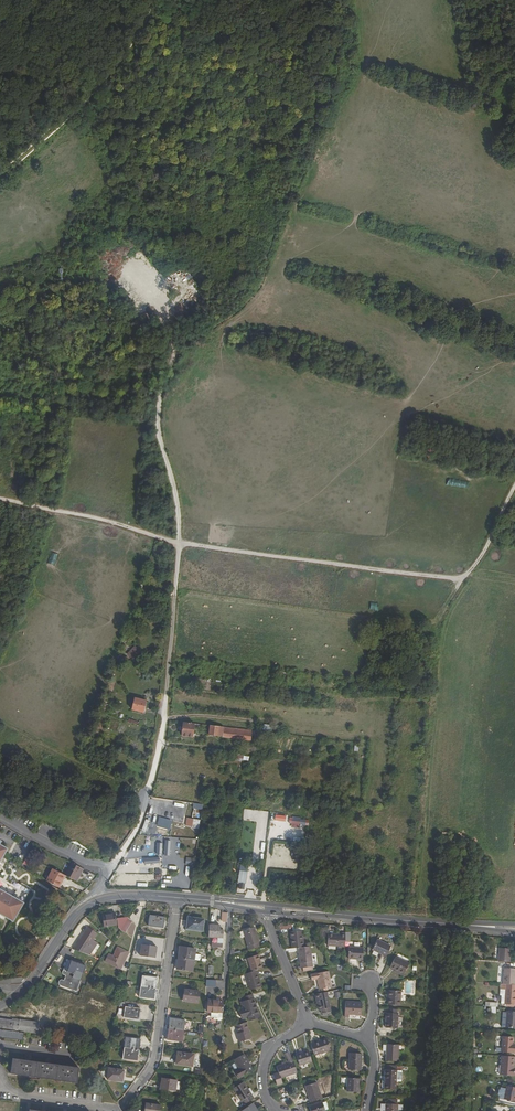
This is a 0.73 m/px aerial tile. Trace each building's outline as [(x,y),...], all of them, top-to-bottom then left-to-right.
[(447,485),(466,487),(466,480),(448,478),(447,485)] [(48,563),(55,564),(57,555),(50,554),(48,563)] [(133,660),(141,652),(134,645),(126,653),(133,660)] [(134,698),(132,709),(143,711),(145,700),(134,698)] [(196,723),(186,722),(184,735),(194,737),(196,723)] [(226,727),(212,725),(211,735),(225,737),(226,727)] [(254,731),(226,727),(225,737),(253,741),(254,734),(254,731)] [(290,824),(287,824),(287,828),(307,830),(308,818),(291,817),(290,824)] [(72,863),(65,875),(78,881),(84,869),(72,863)] [(53,869),(47,880),(60,887),(66,876),(53,869)] [(237,891),(244,891),(246,871),(239,871),(237,891)] [(0,889),(0,912),(14,920),(31,889),(13,879),(10,885),(18,889),(14,897),(0,889)] [(148,912),(147,924),(162,926),(163,915),(148,912)] [(114,913),(101,913),(102,925),(115,924),(114,913)] [(202,917),(187,914),(186,920),(185,920),(184,927),(188,927),(188,926),(201,928),(202,917)] [(131,920),(127,917),(124,920),(119,928),(123,931),(131,920)] [(209,922),(211,932),(223,930),(223,924),(219,925),(218,920),(209,922)] [(245,943),(247,948),(258,944),(257,940),(258,940),(253,923),(241,927),(246,943),(245,943)] [(75,939),(70,947),(79,950),(85,952),(93,941),(89,939),(93,932),(85,925),(77,937),(79,939),(77,940),(75,939)] [(290,941),(291,946),(297,945),(303,944),(300,927),(289,929),(289,934),(291,934),(292,941),(290,941)] [(343,944),(344,930),(339,930),(339,932),(327,931),(327,943),(343,944)] [(377,936),(372,947),(386,953),(390,943),(377,936)] [(155,944),(140,943),(138,954),(153,956),(155,944)] [(303,944),(297,945),(299,960),(310,959),(308,943),(303,944)] [(497,943),(496,956),(508,957),(509,944),(497,943)] [(191,968),(194,946),(179,944),(176,966),(191,968)] [(362,946),(347,945),(347,950),(347,955),(356,956),(356,957),(362,957),(362,946)] [(121,957),(124,958),(127,952),(115,947),(113,952),(111,956),(106,953),(102,961),(116,968),(121,957)] [(246,956),(250,970),(255,968),(261,966),(256,952),(246,956)] [(395,953),(390,964),(403,971),(409,960),(395,953)] [(85,964),(65,957),(61,971),(62,973),(65,974),(63,979),(60,978),(58,979),(57,982),(58,983),(76,990),(85,964)] [(121,957),(116,968),(118,969),(124,958),(121,957)] [(503,963),(513,964),(513,972),(514,972),(514,968),(514,962),(503,961),(503,963)] [(503,963),(501,979),(502,979),(514,980),(514,972),(513,972),(513,964),(503,963)] [(250,970),(243,972),(249,987),(260,984),(258,977),(257,978),(255,972),(256,971),(255,968),(250,970)] [(330,984),(327,969),(310,972),(311,977),(317,976),(319,987),(330,984)] [(154,998),(157,976),(141,974),(139,996),(154,998)] [(215,978),(205,978),(205,985),(215,986),(215,978)] [(502,979),(502,985),(504,985),(503,999),(509,1000),(509,1001),(512,1002),(512,1000),(514,1000),(514,991),(514,980),(502,979)] [(199,989),(183,987),(181,999),(197,1000),(199,989)] [(399,1003),(399,988),(387,988),(387,1003),(399,1003)] [(325,989),(314,992),(315,999),(317,999),(317,1003),(316,1003),(317,1007),(320,1007),(321,1011),(329,1009),(325,989)] [(248,993),(240,995),(241,998),(239,999),(241,1006),(238,1007),(241,1016),(246,1014),(248,1018),(259,1014),(257,1010),(255,1011),(250,995),(249,995),(248,993)] [(98,997),(95,1013),(102,1015),(103,1012),(106,1012),(107,1008),(110,999),(98,997)] [(221,998),(206,998),(206,1010),(221,1010),(221,1009),(221,1003),(221,998)] [(361,1000),(345,1000),(344,1015),(348,1015),(348,1013),(360,1013),(361,1000)] [(138,1007),(123,1005),(122,1016),(137,1018),(138,1007)] [(506,1006),(505,1022),(514,1023),(514,1007),(506,1006)] [(397,1007),(386,1007),(385,1010),(384,1025),(396,1025),(396,1011),(397,1011),(397,1007)] [(181,1040),(184,1019),(168,1016),(166,1038),(181,1040)] [(13,1019),(0,1017),(0,1027),(12,1028),(13,1019)] [(13,1019),(12,1028),(12,1029),(37,1033),(39,1020),(19,1018),(18,1020),(13,1019)] [(244,1019),(231,1024),(234,1032),(235,1031),(238,1040),(250,1035),(244,1019)] [(0,1029),(0,1035),(21,1038),(22,1032),(0,1029)] [(511,1039),(512,1032),(502,1031),(501,1048),(514,1049),(514,1044),(511,1043),(511,1039)] [(139,1038),(124,1036),(121,1058),(136,1060),(139,1038)] [(314,1041),(310,1042),(313,1054),(330,1049),(326,1037),(320,1039),(320,1040),(314,1042),(314,1041)] [(396,1059),(397,1043),(385,1042),(384,1059),(396,1059)] [(177,1051),(175,1062),(191,1064),(192,1053),(177,1051)] [(296,1055),(299,1065),(311,1061),(308,1051),(296,1055)] [(349,1051),(348,1068),(360,1069),(361,1052),(349,1051)] [(512,1052),(499,1051),(498,1070),(511,1071),(511,1070),(512,1070),(513,1070),(514,1069),(514,1068),(514,1067),(514,1066),(514,1065),(513,1065),(513,1064),(511,1064),(512,1058),(512,1052)] [(242,1053),(233,1058),(238,1067),(233,1070),(237,1077),(251,1069),(242,1053)] [(10,1058),(8,1073),(75,1082),(77,1067),(68,1066),(69,1064),(64,1064),(64,1065),(48,1063),(48,1062),(44,1061),(44,1062),(27,1060),(27,1059),(23,1058),(23,1059),(10,1058)] [(296,1072),(292,1060),(288,1061),(288,1062),(276,1066),(278,1072),(273,1074),(277,1085),(282,1083),(280,1077),(291,1073),(292,1074),(296,1072)] [(395,1063),(385,1063),(385,1067),(384,1067),(383,1086),(394,1086),(395,1063)] [(122,1070),(108,1068),(107,1079),(121,1081),(122,1070)] [(160,1076),(159,1088),(174,1090),(176,1078),(160,1076)] [(358,1077),(347,1076),(346,1089),(358,1090),(358,1077)] [(243,1080),(232,1087),(243,1104),(253,1097),(250,1093),(247,1088),(248,1087),(243,1080)] [(304,1084),(309,1101),(321,1097),(316,1081),(304,1084)] [(497,1094),(514,1098),(514,1093),(514,1084),(506,1082),(505,1085),(500,1084),(497,1094)] [(159,1104),(145,1101),(143,1110),(158,1110),(159,1104)] [(320,1101),(307,1105),(309,1110),(324,1110),(320,1101)] [(397,1102),(385,1101),(384,1110),(396,1110),(397,1102)] [(240,1110),(258,1110),(256,1108),(255,1109),(251,1103),(240,1110)]
